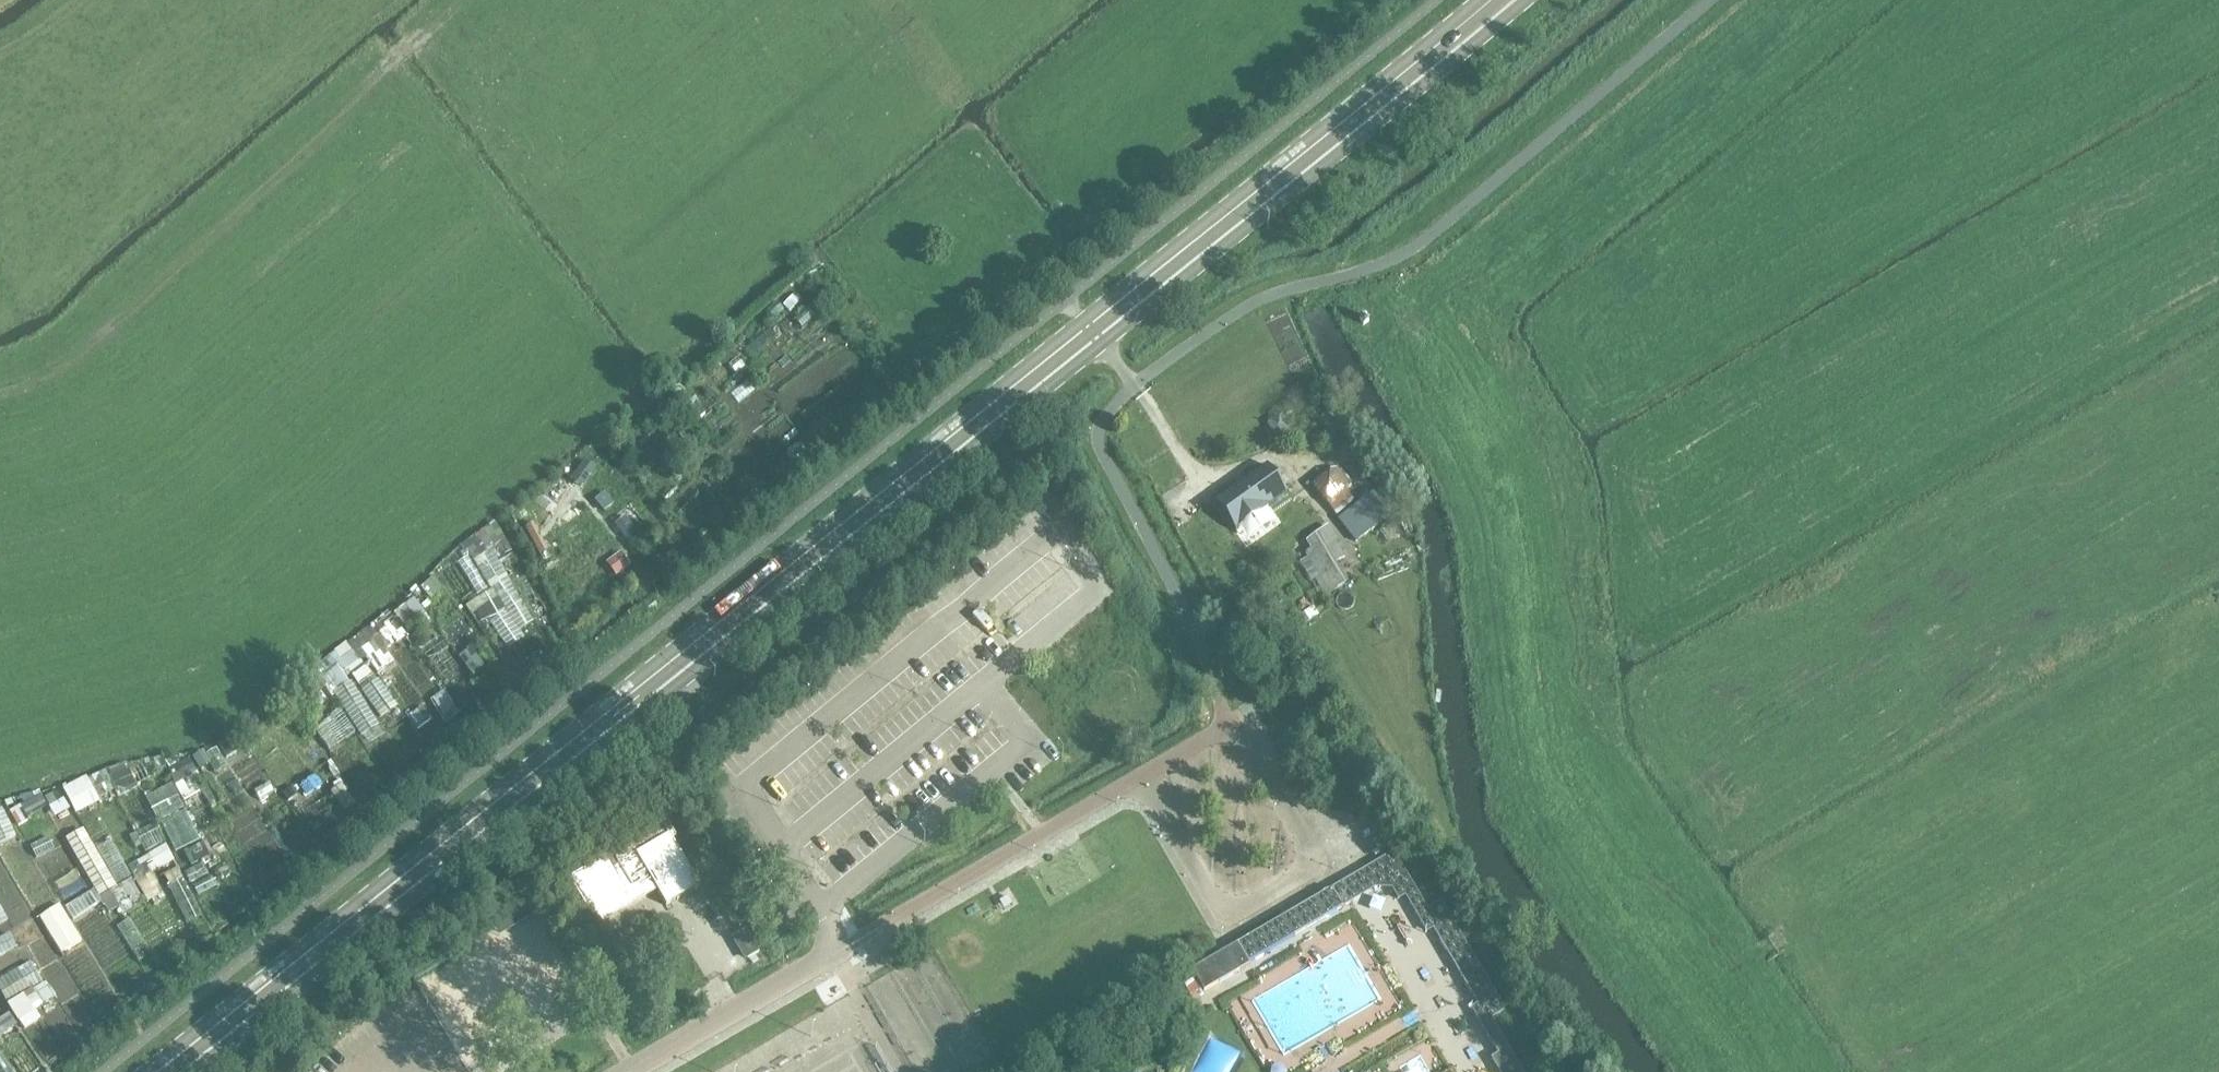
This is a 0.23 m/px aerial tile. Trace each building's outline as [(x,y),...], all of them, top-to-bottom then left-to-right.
[(598,471),(588,458),(534,501),(544,514),(598,471)] [(1266,465),(1214,502),(1235,531),(1287,494),(1266,465)] [(1331,474),(1329,471),(1310,486),(1336,517),(1354,502),(1345,491),(1350,486),(1336,469),(1331,474)] [(604,492),(594,500),(604,512),(614,504),(604,492)] [(1289,552),(1316,533),(1327,525),(1319,515),(1318,516),(1304,498),(1269,523),(1289,552)] [(1377,522),(1367,505),(1338,522),(1346,538),(1377,522)] [(625,517),(615,525),(626,539),(636,531),(625,517)] [(1283,554),(1260,520),(1244,530),(1268,564),(1283,554)] [(534,524),(526,528),(539,555),(547,551),(534,524)] [(1328,526),(1317,534),(1305,541),(1311,551),(1305,554),(1306,557),(1299,562),(1311,584),(1315,582),(1324,597),(1346,584),(1336,567),(1335,568),(1331,563),(1334,561),(1346,553),(1328,526)] [(620,553),(606,564),(615,576),(629,566),(620,553)] [(469,557),(458,564),(477,595),(488,588),(469,557)] [(431,578),(420,589),(432,601),(443,590),(431,578)] [(493,588),(472,602),(486,625),(508,611),(493,588)] [(413,600),(394,615),(408,632),(427,617),(413,600)] [(369,627),(352,639),(365,657),(378,674),(394,661),(369,627)] [(352,639),(314,669),(333,693),(350,683),(346,678),(351,674),(358,684),(371,674),(360,660),(365,657),(352,639)] [(471,649),(459,657),(473,675),(484,667),(471,649)] [(230,740),(219,747),(227,759),(238,752),(230,740)] [(203,751),(192,757),(200,770),(201,770),(210,764),(203,751)] [(189,758),(168,771),(176,785),(198,773),(189,758)] [(126,763),(105,770),(116,791),(115,791),(118,797),(138,789),(126,763)] [(105,770),(88,780),(98,800),(115,791),(116,791),(105,770)] [(86,777),(63,789),(76,814),(100,802),(98,800),(88,780),(86,777)] [(342,785),(331,793),(344,812),(355,805),(342,785)] [(58,790),(45,798),(57,818),(70,810),(58,790)] [(41,796),(21,806),(27,818),(47,807),(41,796)] [(187,806),(162,819),(178,851),(203,838),(187,806)] [(569,880),(596,926),(656,890),(666,906),(699,887),(674,843),(678,841),(667,823),(569,880)] [(165,845),(128,867),(136,882),(174,861),(165,845)] [(1393,853),(1362,871),(1282,918),(1293,937),(1387,882),(1398,901),(1405,897),(1426,933),(1433,929),(1477,1004),(1470,1008),(1497,1055),(1491,1058),(1498,1071),(1523,1071),(1492,1020),(1505,1012),(1440,902),(1427,910),(1393,853)] [(177,868),(164,875),(169,884),(182,878),(177,868)] [(131,879),(120,885),(133,909),(144,902),(131,879)] [(120,885),(109,891),(118,908),(123,916),(134,910),(133,909),(120,885)] [(109,891),(99,897),(109,913),(118,908),(109,891)] [(525,904),(514,911),(521,922),(532,915),(530,910),(537,906),(533,899),(526,904),(525,904)] [(10,917),(0,901),(0,924),(10,917)] [(60,905),(39,917),(61,953),(81,941),(60,905)] [(1282,918),(1237,944),(1250,965),(1293,937),(1282,918)] [(759,952),(746,930),(734,936),(748,959),(759,952)] [(18,945),(11,931),(0,937),(0,955),(18,945)] [(1237,944),(1191,971),(1204,992),(1250,965),(1237,944)] [(23,995),(8,1005),(19,1022),(35,1012),(23,995)]
